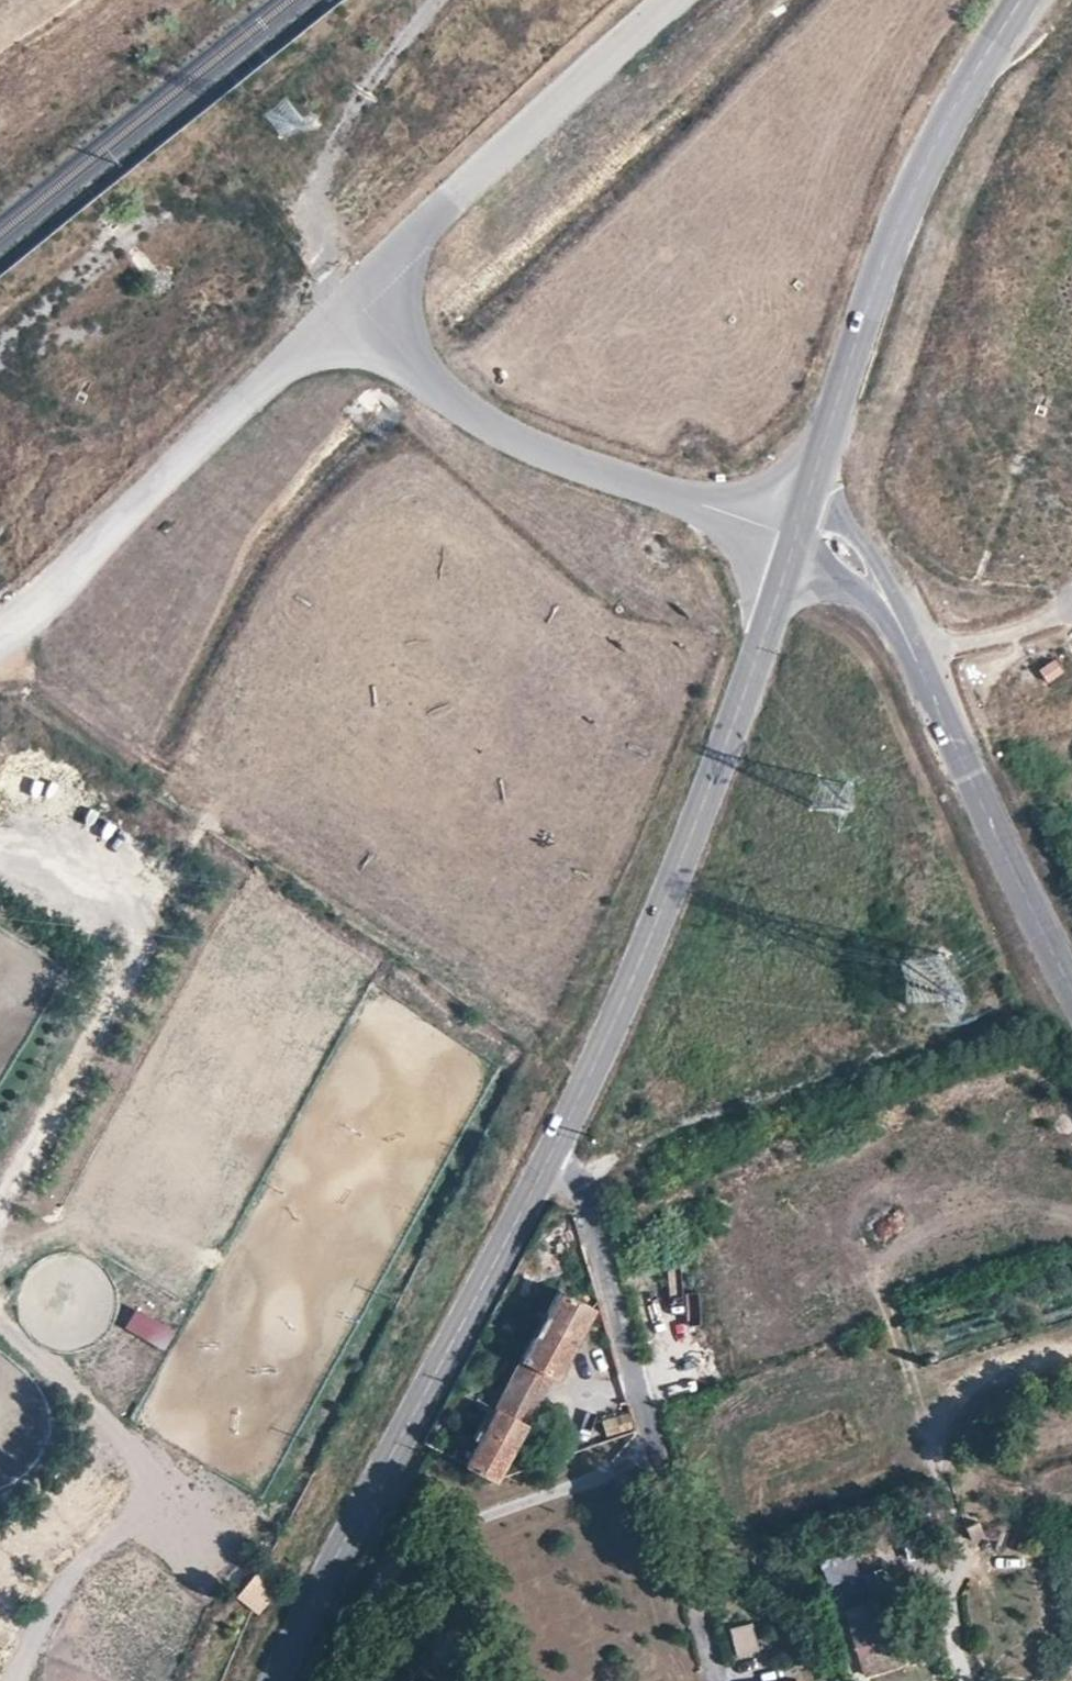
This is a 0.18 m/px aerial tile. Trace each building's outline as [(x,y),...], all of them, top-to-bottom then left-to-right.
[(566,1294),(528,1365),(560,1382),(563,1384),(569,1372),(601,1313),(566,1294)] [(126,1332),(167,1350),(177,1329),(135,1310),(126,1332)] [(560,1382),(528,1365),(502,1412),(533,1429),(534,1430),(560,1382)] [(533,1429),(502,1412),(475,1462),(471,1471),(502,1487),(533,1429)] [(475,1462),(462,1455),(458,1463),(471,1471),(475,1462)] [(529,1464),(533,1476),(553,1469),(534,1455),(529,1464)] [(853,1550),(821,1561),(830,1588),(862,1577),(853,1550)] [(251,1576),(273,1595),(284,1579),(260,1562),(251,1576)] [(273,1595),(251,1576),(235,1599),(257,1616),(273,1595)] [(894,1598),(848,1607),(861,1677),(907,1668),(894,1598)] [(753,1623),(731,1628),(737,1657),(759,1652),(753,1623)]
